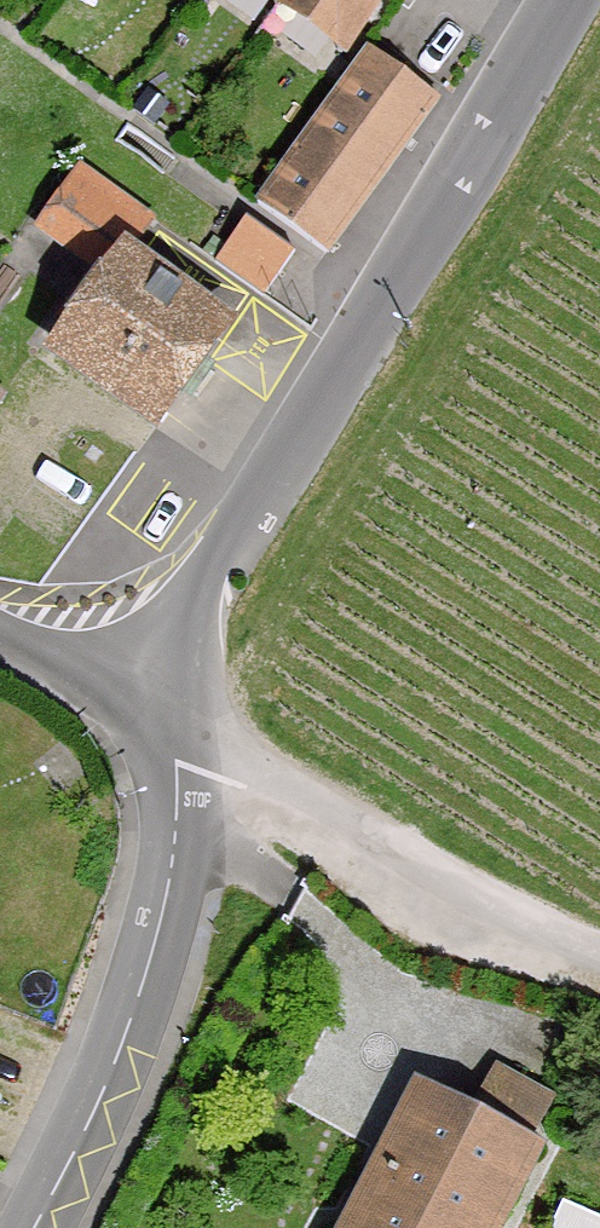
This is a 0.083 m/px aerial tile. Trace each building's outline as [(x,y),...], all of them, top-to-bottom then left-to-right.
[(341,43),(373,0),(281,0),(341,43)] [(432,98),(368,51),(261,197),(325,244),(432,98)] [(147,215),(76,167),(38,222),(107,269),(56,343),(156,411),(223,314),(125,247),(147,215)] [(246,217),(217,258),(264,290),(293,248),(246,217)] [(545,1121),(561,1077),(499,1054),(482,1098),(545,1121)] [(416,1087),(384,1151),(345,1227),(494,1227),(535,1147),(468,1113),(416,1087)] [(569,1192),(555,1227),(599,1227),(599,1204),(569,1192)]
